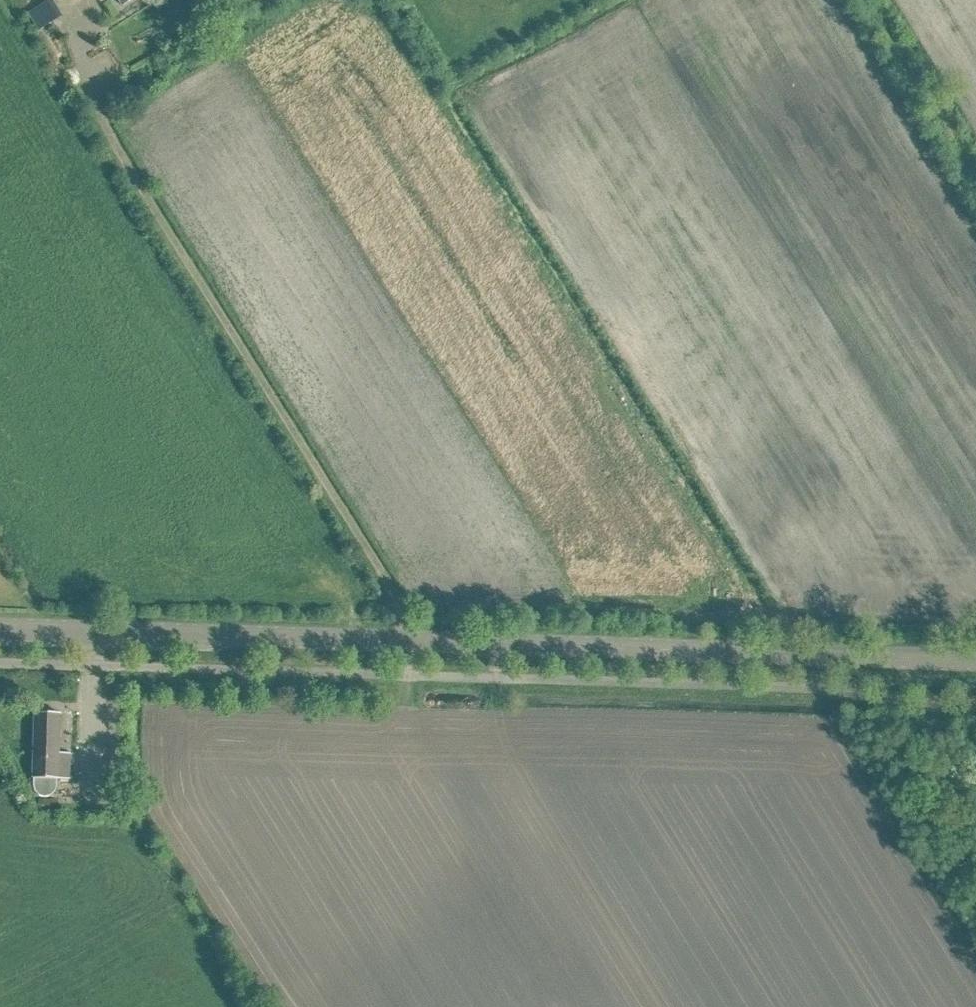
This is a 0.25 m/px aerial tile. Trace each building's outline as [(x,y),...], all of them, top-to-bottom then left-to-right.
[(47,2),(27,14),(38,31),(58,19),(56,17),(54,12),(47,2)] [(69,779),(69,754),(59,753),(60,714),(34,713),(32,778),(33,778),(33,786),(34,791),(38,796),(44,797),(50,796),(54,792),(56,786),(56,779),(69,779)]
